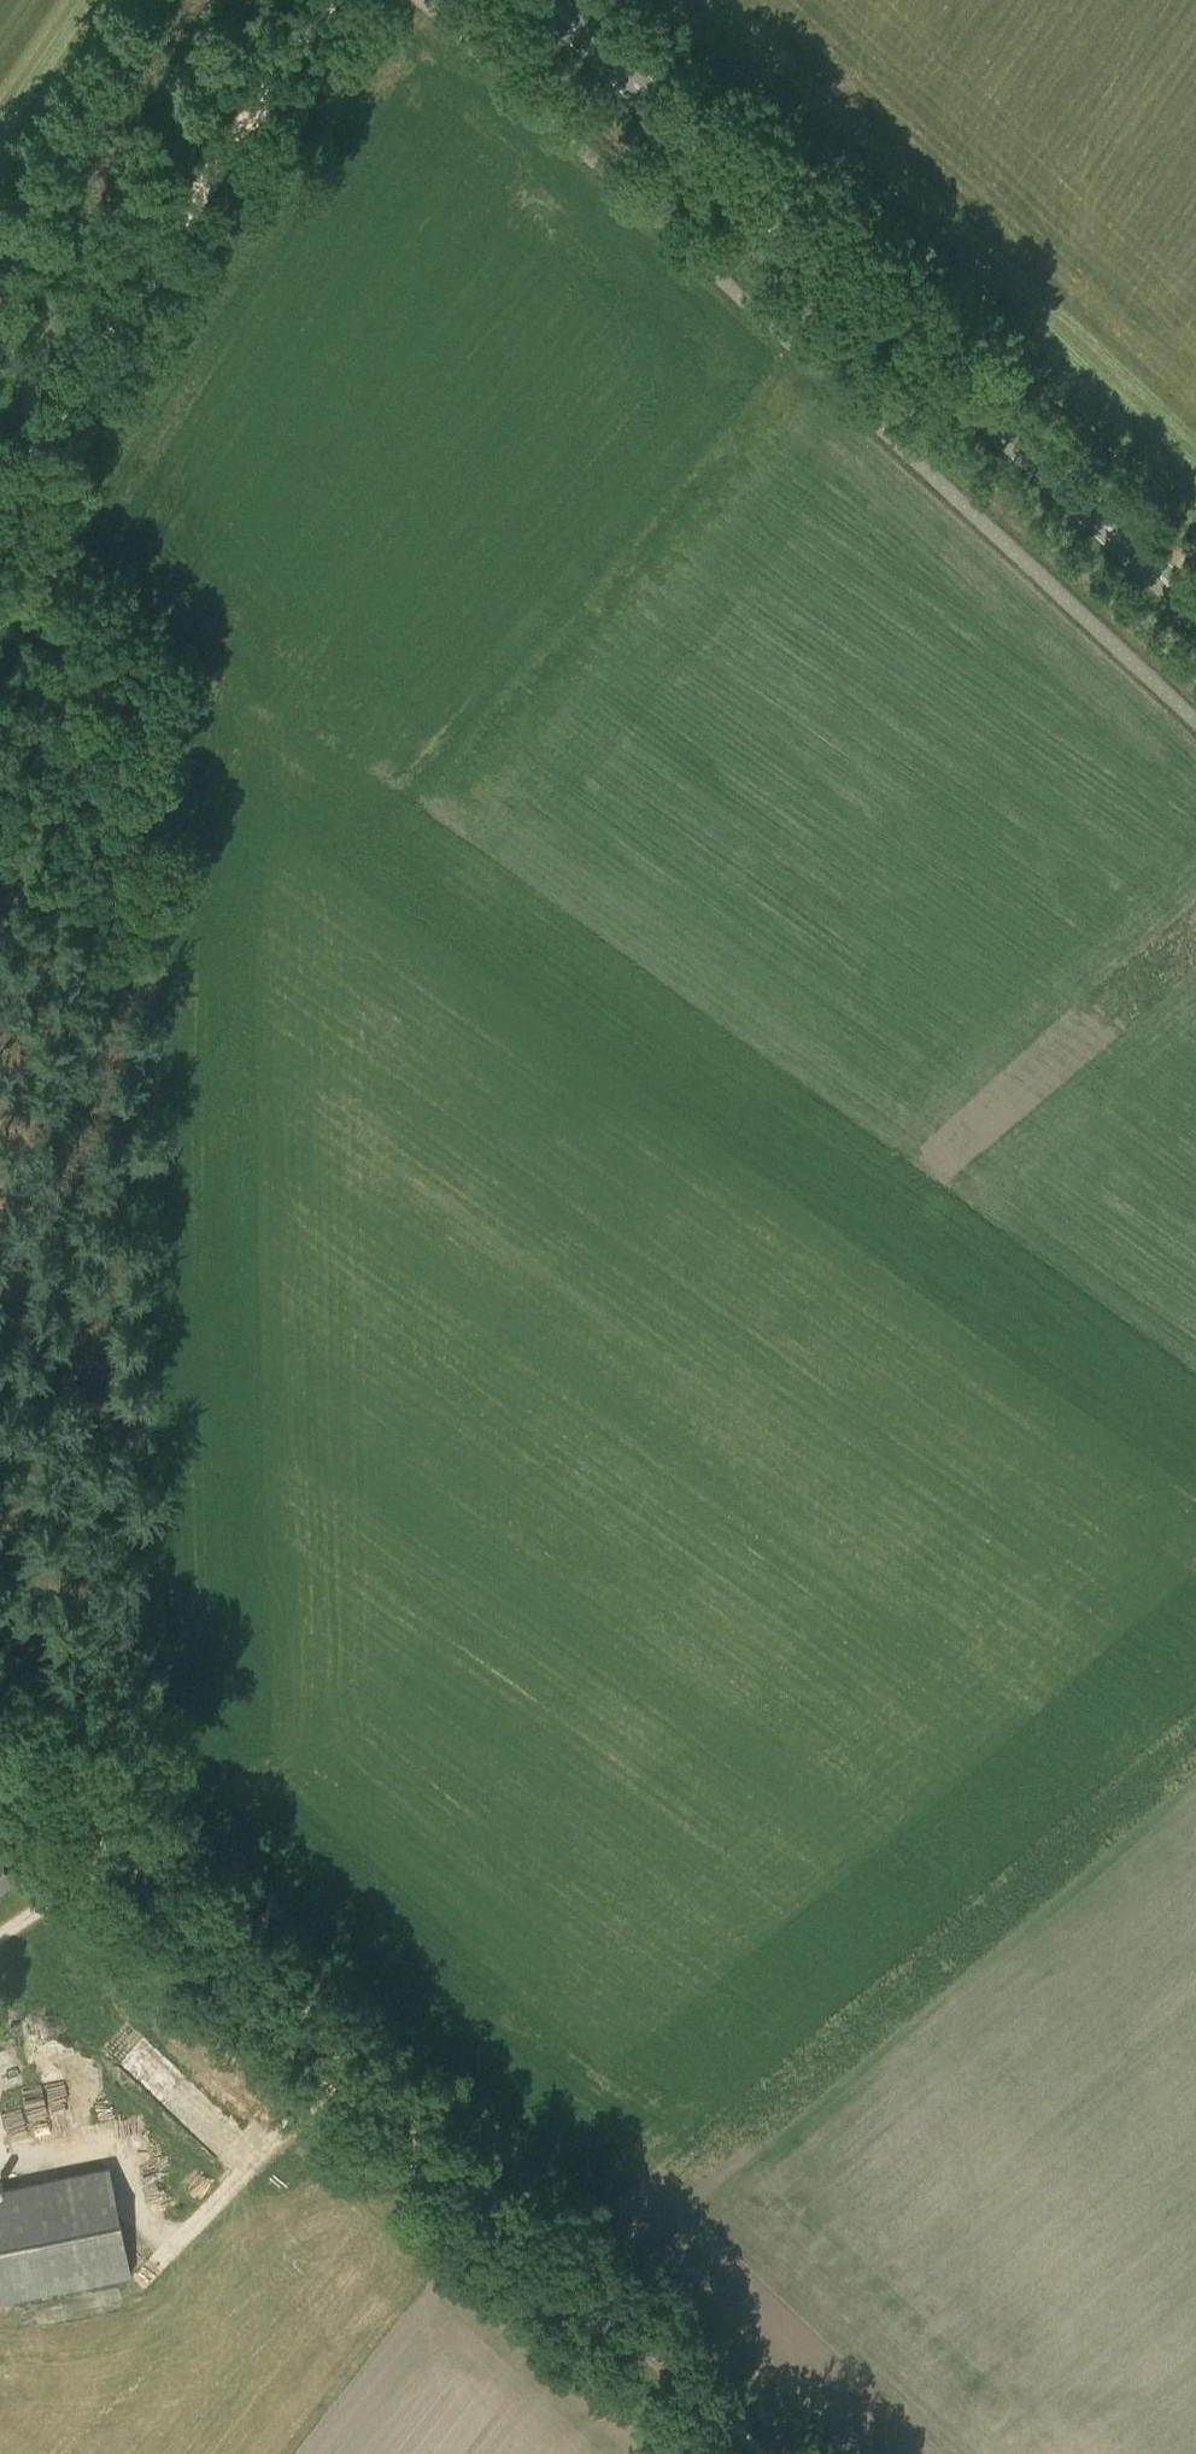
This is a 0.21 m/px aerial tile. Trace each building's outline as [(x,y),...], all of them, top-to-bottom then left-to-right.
[(28,1866),(3,1835),(0,1837),(0,1889),(28,1866)] [(110,2166),(0,2188),(0,2302),(132,2275),(110,2166)]
